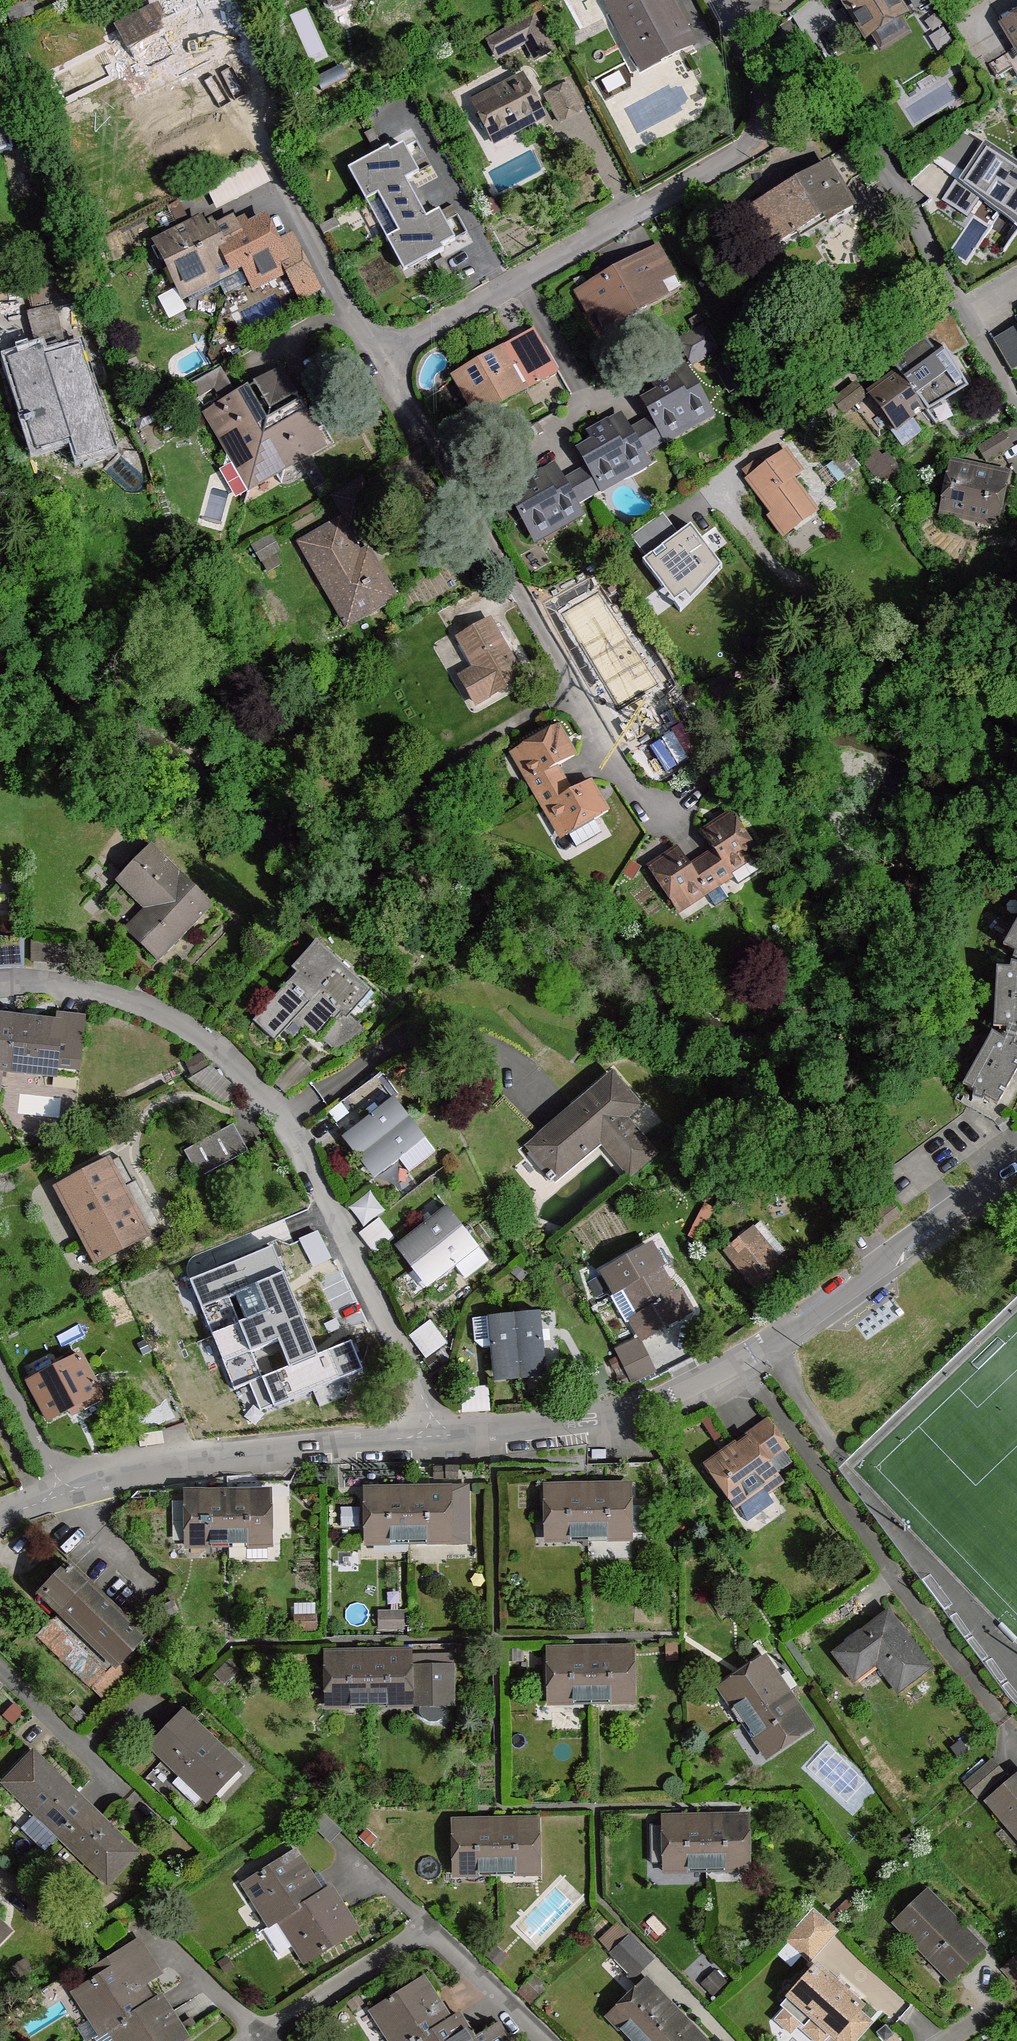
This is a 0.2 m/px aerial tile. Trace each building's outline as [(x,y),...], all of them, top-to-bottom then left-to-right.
[(119,29),(142,73),(175,56),(180,64),(220,43),(204,12),(220,4),(218,0),(180,0),(184,9),(162,20),(157,10),(119,29)] [(607,6),(643,74),(695,46),(670,0),(618,0),(607,6)] [(864,40),(872,35),(880,49),(909,32),(900,16),(905,13),(897,0),(841,0),(864,40)] [(33,14),(29,3),(9,10),(13,22),(33,14)] [(538,36),(524,43),(536,64),(556,52),(536,16),(529,20),(538,36)] [(529,20),(489,42),(498,57),(524,43),(538,36),(529,20)] [(1005,27),(1016,47),(1016,20),(1005,27)] [(1016,65),(1016,50),(990,66),(997,78),(1016,65)] [(494,92),(474,103),(495,142),(519,130),(516,123),(540,111),(524,81),(496,95),(494,92)] [(568,85),(547,96),(560,122),(582,111),(568,85)] [(0,105),(0,151),(11,149),(2,105),(0,105)] [(367,137),(341,152),(348,165),(374,151),(379,160),(398,149),(383,123),(364,133),(367,137)] [(986,139),(960,177),(1016,226),(1016,159),(986,139)] [(829,166),(841,188),(865,175),(849,146),(825,160),(829,166)] [(353,174),(379,160),(374,151),(348,165),(353,174)] [(841,188),(829,166),(755,208),(765,228),(749,237),(763,263),(781,253),(776,245),(827,216),(831,223),(853,210),(841,188)] [(467,230),(460,206),(445,210),(452,235),(467,230)] [(232,221),(212,231),(233,271),(243,266),(254,288),(289,269),(274,240),(264,220),(238,233),(232,221)] [(194,224),(156,244),(179,287),(212,271),(217,279),(233,271),(212,231),(206,234),(199,222),(194,224)] [(657,284),(674,275),(658,247),(640,256),(642,261),(590,290),(609,326),(664,296),(657,284)] [(28,284),(35,314),(55,309),(73,303),(66,275),(28,284)] [(47,351),(51,361),(68,355),(55,309),(35,314),(27,316),(38,354),(47,351)] [(993,340),(1006,361),(1016,355),(1016,326),(993,340)] [(535,334),(456,378),(479,416),(557,371),(535,334)] [(945,354),(936,342),(897,371),(899,374),(917,398),(931,388),(920,373),(945,354)] [(38,354),(15,362),(20,377),(17,378),(30,419),(22,422),(32,451),(75,438),(81,458),(109,450),(77,353),(68,355),(51,361),(47,351),(38,354)] [(1006,361),(1013,372),(1016,370),(1016,355),(1006,361)] [(281,366),(254,382),(269,408),(296,392),(281,366)] [(917,398),(899,374),(871,394),(896,428),(911,418),(925,408),(917,398)] [(215,388),(208,375),(192,384),(200,397),(215,388)] [(650,413),(663,436),(689,422),(684,414),(705,403),(690,376),(676,383),(672,375),(654,385),(659,394),(644,402),(650,413)] [(856,383),(834,400),(843,413),(865,396),(856,383)] [(237,393),(203,413),(209,414),(250,486),(268,419),(248,386),(237,393)] [(302,401),(268,419),(250,486),(323,445),(328,446),(302,401)] [(161,419),(153,405),(131,417),(139,431),(161,419)] [(626,425),(642,452),(665,439),(663,436),(650,413),(626,425)] [(923,434),(911,418),(896,428),(891,432),(903,448),(923,434)] [(588,464),(600,486),(625,472),(621,464),(642,452),(626,425),(613,433),(608,424),(591,434),(596,443),(581,451),(588,464)] [(1005,433),(981,449),(988,461),(1013,446),(1005,433)] [(884,461),(875,451),(864,460),(880,482),(897,469),(888,458),(884,461)] [(785,454),(751,480),(789,529),(813,511),(790,479),(799,472),(785,454)] [(561,479),(575,502),(592,493),(601,488),(600,486),(588,464),(577,470),(561,479)] [(1006,479),(952,468),(944,509),(996,520),(1006,479)] [(514,502),(533,536),(558,522),(554,514),(575,502),(561,479),(559,475),(546,483),(541,474),(524,484),(529,493),(514,502)] [(362,481),(334,497),(350,523),(366,515),(370,521),(382,515),(362,481)] [(634,531),(643,546),(679,526),(671,510),(634,531)] [(340,524),(304,544),(349,623),(393,598),(373,562),(371,563),(365,552),(358,556),(340,524)] [(279,552),(271,537),(254,547),(263,561),(279,552)] [(700,578),(652,548),(637,572),(652,581),(686,602),(700,578)] [(647,591),(652,581),(637,572),(631,581),(647,591)] [(578,640),(572,643),(582,659),(600,649),(618,639),(622,637),(599,595),(564,615),(578,640)] [(476,668),(462,676),(477,704),(524,678),(492,619),(459,638),(476,668)] [(627,654),(618,639),(600,649),(609,665),(627,654)] [(624,707),(608,716),(626,743),(642,734),(624,707)] [(576,755),(560,726),(518,751),(535,780),(557,767),(576,755)] [(557,767),(535,780),(529,784),(536,797),(565,780),(557,767)] [(572,793),(565,780),(536,797),(544,810),(550,806),(572,793)] [(592,782),(572,793),(550,806),(567,836),(569,835),(595,820),(609,812),(592,782)] [(703,832),(715,851),(730,873),(759,853),(733,813),(703,832)] [(602,833),(595,820),(569,835),(577,848),(602,833)] [(149,848),(118,881),(148,908),(127,929),(159,959),(188,926),(209,904),(149,848)] [(678,848),(650,867),(677,908),(705,890),(691,867),(678,848)] [(715,851),(704,859),(721,885),(733,878),(730,873),(715,851)] [(704,859),(691,867),(705,890),(708,894),(721,885),(704,859)] [(221,916),(209,904),(188,926),(202,938),(221,916)] [(1004,947),(1015,953),(1014,959),(1016,960),(1016,923),(1004,947)] [(0,936),(0,969),(24,967),(24,936),(0,936)] [(73,942),(30,941),(30,962),(73,963),(73,942)] [(323,952),(266,1013),(283,1030),(298,1013),(309,1023),(306,1026),(317,1036),(342,1009),(361,988),(323,952)] [(998,969),(996,999),(1016,1000),(1016,965),(1012,964),(1011,969),(998,969)] [(996,999),(994,1028),(1007,1029),(1007,1033),(1016,1035),(1016,1000),(996,999)] [(367,1032),(342,1009),(317,1036),(337,1055),(367,1032)] [(57,1016),(57,1026),(56,1045),(81,1047),(84,1019),(57,1016)] [(13,1021),(0,1020),(0,1093),(4,1093),(8,1069),(13,1021)] [(57,1026),(13,1021),(8,1069),(53,1074),(54,1069),(79,1072),(81,1047),(56,1045),(57,1026)] [(978,1060),(1013,1079),(1016,1072),(1016,1047),(1014,1046),(1016,1040),(1005,1037),(1004,1040),(992,1033),(978,1060)] [(978,1060),(963,1086),(974,1092),(973,1098),(983,1101),(985,1098),(998,1106),(1013,1079),(978,1060)] [(210,1062),(197,1077),(226,1102),(239,1087),(210,1062)] [(613,1077),(529,1147),(556,1178),(601,1139),(630,1173),(652,1155),(625,1120),(638,1108),(613,1077)] [(394,1097),(352,1131),(368,1152),(410,1119),(394,1097)] [(425,1139),(410,1119),(368,1152),(383,1172),(399,1159),(425,1139)] [(229,1127),(185,1152),(200,1177),(243,1154),(229,1127)] [(435,1152),(425,1139),(399,1159),(409,1172),(435,1152)] [(120,1189),(134,1182),(120,1157),(107,1164),(120,1189)] [(107,1164),(60,1189),(97,1260),(144,1236),(142,1231),(120,1189),(107,1164)] [(120,1189),(142,1231),(157,1224),(134,1182),(120,1189)] [(363,1227),(383,1211),(370,1194),(349,1209),(363,1227)] [(447,1207),(405,1240),(421,1260),(463,1228),(447,1207)] [(279,1219),(294,1257),(322,1246),(306,1208),(279,1219)] [(394,1240),(378,1220),(359,1235),(375,1255),(394,1240)] [(463,1228),(421,1260),(437,1281),(478,1248),(463,1228)] [(786,1266),(755,1229),(726,1252),(757,1290),(786,1266)] [(661,1267),(649,1247),(603,1273),(616,1294),(625,1288),(640,1315),(631,1320),(643,1340),(692,1311),(680,1291),(673,1295),(658,1269),(661,1267)] [(286,1269),(208,1300),(227,1346),(268,1329),(304,1313),(286,1269)] [(540,1312),(514,1315),(519,1367),(545,1364),(540,1312)] [(310,1326),(304,1313),(268,1329),(274,1342),(310,1326)] [(514,1315),(489,1317),(491,1347),(494,1370),(519,1367),(514,1315)] [(491,1347),(489,1317),(472,1318),(474,1341),(483,1348),(491,1347)] [(447,1344),(430,1322),(410,1337),(427,1361),(447,1344)] [(654,1371),(640,1344),(618,1355),(632,1382),(654,1371)] [(83,1355),(31,1381),(51,1421),(103,1396),(83,1355)] [(463,1414),(490,1412),(488,1388),(461,1389),(463,1414)] [(748,1436),(750,1439),(766,1461),(786,1447),(768,1422),(748,1436)] [(734,1446),(705,1466),(733,1505),(747,1495),(756,1507),(769,1497),(765,1492),(780,1482),(766,1461),(750,1439),(736,1448),(734,1446)] [(607,1459),(606,1450),(593,1450),(592,1458),(607,1459)] [(446,1467),(435,1467),(435,1479),(446,1479),(446,1467)] [(457,1467),(446,1467),(446,1479),(458,1479),(457,1467)] [(197,1497),(228,1497),(227,1482),(197,1483),(197,1497)] [(227,1482),(228,1497),(259,1496),(259,1482),(227,1482)] [(628,1490),(588,1491),(588,1533),(629,1533),(628,1506),(628,1490)] [(588,1491),(548,1491),(549,1534),(588,1533),(588,1491)] [(466,1493),(408,1494),(408,1536),(467,1536),(466,1493)] [(408,1494),(368,1494),(368,1538),(408,1536),(408,1494)] [(259,1496),(228,1497),(228,1540),(247,1539),(267,1539),(269,1539),(268,1496),(259,1496)] [(197,1497),(188,1498),(189,1540),(228,1540),(228,1497),(197,1497)] [(346,1523),(362,1523),(363,1504),(346,1503),(346,1523)] [(647,1506),(628,1506),(629,1533),(646,1534),(647,1506)] [(267,1539),(247,1539),(247,1558),(268,1558),(267,1539)] [(141,1637),(70,1567),(44,1594),(116,1663),(141,1637)] [(406,1630),(405,1611),(379,1612),(380,1631),(406,1630)] [(889,1612),(834,1654),(850,1674),(871,1658),(898,1692),(931,1666),(889,1612)] [(318,1632),(318,1615),(295,1616),(295,1633),(318,1632)] [(75,1647),(50,1623),(38,1635),(63,1660),(75,1647)] [(93,1663),(75,1647),(63,1660),(81,1676),(93,1663)] [(591,1653),(551,1654),(551,1699),(592,1697),(591,1653)] [(631,1653),(591,1653),(592,1697),(632,1696),(631,1653)] [(369,1700),(369,1657),(328,1658),(329,1700),(369,1700)] [(408,1657),(369,1657),(369,1700),(413,1699),(413,1706),(420,1706),(446,1705),(452,1705),(451,1666),(413,1667),(413,1671),(408,1671),(408,1657)] [(762,1662),(726,1686),(749,1719),(784,1695),(762,1662)] [(807,1728),(784,1695),(749,1719),(772,1752),(807,1728)] [(446,1705),(420,1706),(420,1714),(423,1718),(429,1723),(436,1722),(442,1718),(446,1712),(446,1705)] [(184,1713),(152,1746),(182,1774),(186,1770),(207,1791),(212,1795),(239,1767),(184,1713)] [(34,1754),(6,1784),(61,1836),(89,1808),(34,1754)] [(992,1761),(966,1784),(977,1796),(1004,1774),(992,1761)] [(186,1770),(182,1774),(173,1784),(194,1805),(207,1791),(186,1770)] [(988,1802),(1016,1835),(1016,1777),(988,1802)] [(61,1836),(6,1784),(0,1789),(0,1808),(46,1851),(61,1836)] [(136,1852),(89,1808),(61,1836),(108,1882),(136,1852)] [(328,1842),(340,1830),(321,1810),(309,1822),(328,1842)] [(747,1820),(706,1821),(707,1864),(748,1863),(747,1820)] [(706,1821),(667,1822),(667,1865),(707,1864),(706,1821)] [(536,1824),(496,1825),(497,1868),(537,1867),(536,1824)] [(496,1825),(456,1825),(457,1869),(497,1868),(496,1825)] [(312,1877),(296,1851),(245,1883),(271,1925),(280,1919),(322,1893),(312,1877)] [(330,1888),(322,1893),(280,1919),(296,1945),(306,1962),(358,1930),(346,1912),(330,1888)] [(983,1948),(928,1890),(895,1922),(951,1979),(983,1948)] [(813,1910),(786,1940),(810,1960),(836,1931),(813,1910)] [(280,1919),(271,1925),(265,1929),(281,1954),(296,1945),(280,1919)] [(10,1932),(0,1923),(0,1942),(10,1932)] [(124,1960),(140,1983),(160,1970),(138,1935),(89,1968),(96,1978),(124,1960)] [(631,1936),(613,1954),(633,1975),(652,1958),(631,1936)] [(506,1957),(495,1947),(487,1956),(498,1966),(506,1957)] [(96,1978),(74,1992),(101,2034),(110,2028),(152,2001),(140,1983),(124,1960),(96,1978)] [(860,2005),(817,1968),(784,2006),(802,2021),(804,2023),(812,2015),(830,2032),(833,2035),(839,2029),(850,2039),(852,2040),(868,2022),(855,2010),(860,2005)] [(541,1984),(534,1977),(522,1990),(535,2001),(541,1995),(535,1989),(541,1984)] [(450,2019),(435,1997),(423,1978),(372,2010),(392,2040),(417,2040),(450,2019)] [(674,2015),(646,1985),(614,2015),(639,2040),(645,2040),(674,2015)] [(110,2028),(118,2040),(183,2040),(187,2038),(161,1996),(152,2001),(110,2028)] [(802,2021),(784,2006),(774,2018),(791,2033),(802,2021)] [(450,2019),(417,2040),(475,2040),(474,2040),(458,2014),(450,2019)] [(674,2015),(645,2040),(699,2040),(674,2015)] [(804,2023),(800,2028),(815,2040),(822,2040),(830,2032),(812,2015),(804,2023)] [(474,2040),(475,2040),(509,2040),(498,2024),(474,2040)] [(101,2034),(95,2038),(97,2040),(118,2040),(110,2028),(101,2034)] [(833,2035),(828,2040),(849,2040),(850,2039),(839,2029),(833,2035)]
